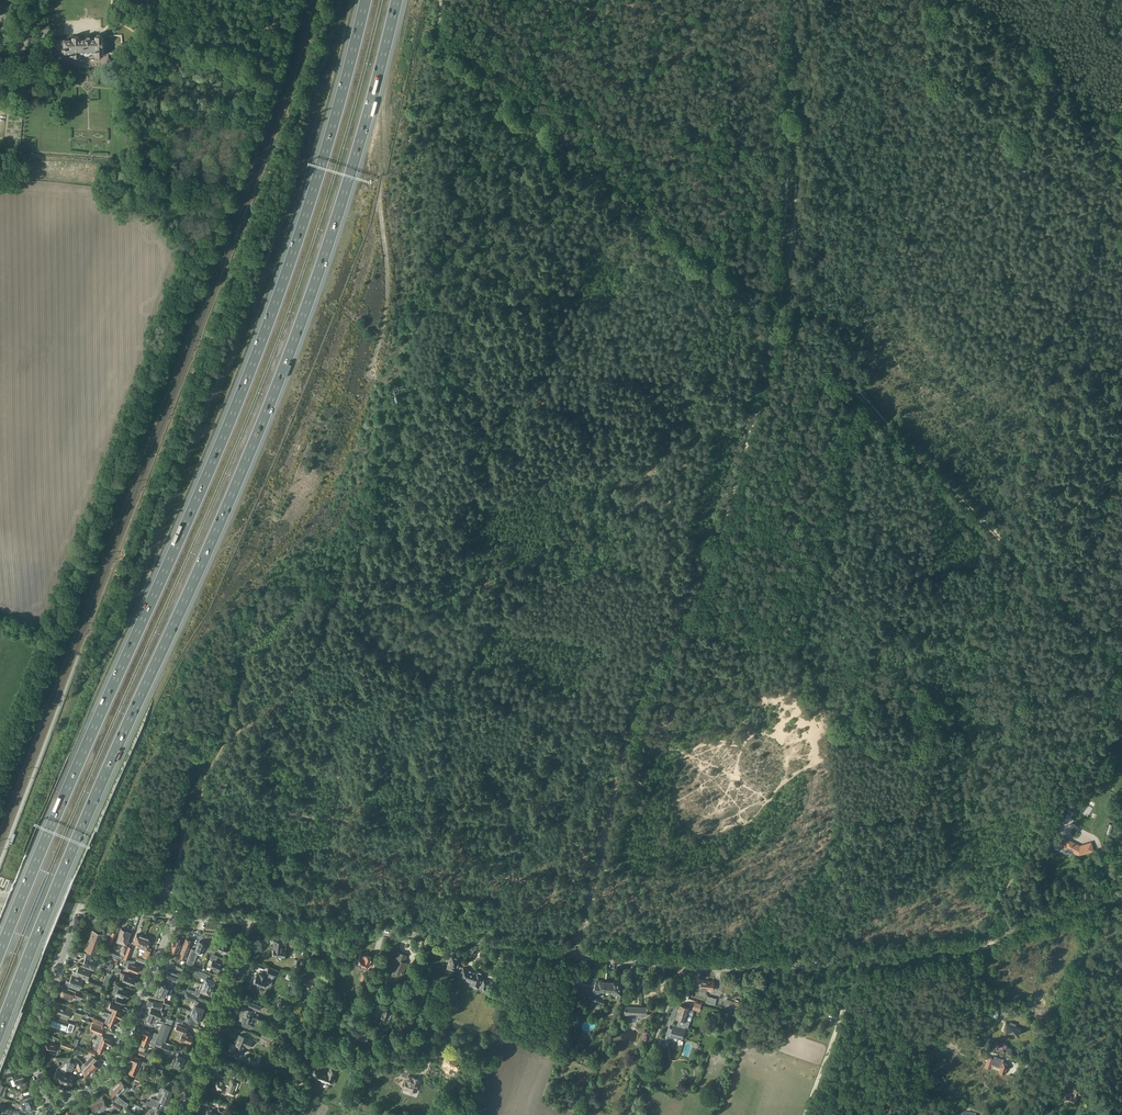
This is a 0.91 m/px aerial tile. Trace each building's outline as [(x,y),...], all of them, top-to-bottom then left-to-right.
[(50,49),(50,54),(56,54),(56,52),(70,52),(70,53),(73,53),(73,56),(74,56),(75,57),(78,57),(79,56),(80,56),(80,52),(85,52),(85,53),(86,54),(88,54),(89,53),(89,52),(94,52),(94,55),(96,55),(97,55),(98,56),(101,56),(101,55),(103,55),(102,46),(104,46),(105,44),(105,43),(103,41),(102,41),(102,35),(101,35),(100,34),(97,34),(97,35),(95,35),(95,39),(89,39),(89,36),(86,36),(86,39),(79,40),(79,36),(72,36),(72,39),(50,40),(50,45),(51,45),(52,46),(54,46),(54,45),(55,45),(55,47),(58,47),(58,49),(50,49)] [(1057,816),(1051,826),(1055,828),(1060,817),(1057,816)] [(1059,846),(1068,850),(1068,849),(1079,855),(1093,851),(1091,843),(1080,846),(1077,845),(1065,838),(1064,840),(1063,839),(1059,846)] [(122,928),(117,940),(118,941),(117,942),(123,945),(120,953),(121,953),(119,959),(124,959),(128,946),(125,945),(126,944),(130,932),(127,931),(127,930),(122,928)] [(88,940),(100,945),(101,943),(100,943),(103,934),(93,930),(89,940),(88,940)] [(108,939),(107,944),(112,946),(114,940),(113,940),(116,933),(112,932),(109,940),(108,939)] [(140,936),(137,935),(134,943),(141,945),(144,937),(140,935),(140,936)] [(141,945),(140,948),(145,950),(143,956),(144,957),(148,958),(152,949),(148,947),(151,940),(148,939),(148,938),(144,937),(141,945)] [(175,938),(170,951),(176,953),(181,940),(175,938)] [(191,941),(186,939),(183,947),(188,949),(191,941)] [(100,945),(88,940),(85,949),(97,954),(100,945)] [(189,956),(186,963),(190,964),(194,953),(197,954),(202,956),(203,953),(202,952),(205,943),(199,941),(197,946),(197,945),(195,951),(191,949),(188,956),(189,956)] [(273,955),(277,955),(276,957),(284,957),(284,956),(285,956),(286,948),(283,947),(284,942),(274,941),(273,949),(273,955)] [(220,943),(218,949),(226,952),(229,944),(225,943),(224,945),(220,943)] [(124,959),(123,961),(128,963),(131,965),(131,964),(133,964),(135,959),(128,959),(132,948),(128,946),(124,959)] [(179,956),(185,958),(188,949),(183,947),(179,956)] [(209,952),(208,956),(213,959),(213,960),(210,966),(215,968),(214,971),(218,973),(219,970),(221,964),(217,962),(217,961),(216,961),(218,956),(214,954),(209,952)] [(391,970),(396,972),(395,976),(401,978),(405,968),(403,967),(406,958),(403,957),(404,954),(398,952),(391,970)] [(358,959),(356,958),(354,962),(367,967),(371,957),(361,953),(358,959)] [(81,960),(79,964),(91,969),(98,972),(101,962),(97,961),(98,959),(86,955),(84,962),(81,960)] [(461,958),(452,955),(448,968),(457,971),(457,968),(458,966),(461,958)] [(374,962),(366,983),(366,984),(370,985),(378,964),(374,962)] [(128,963),(127,967),(130,968),(129,969),(138,972),(138,971),(139,971),(140,969),(139,968),(140,967),(133,964),(131,964),(131,965),(128,963)] [(84,979),(87,980),(91,969),(79,964),(76,971),(74,970),(72,974),(84,979)] [(172,970),(182,974),(184,969),(174,965),(172,970)] [(458,966),(457,968),(462,970),(461,974),(460,977),(466,979),(466,980),(466,981),(470,982),(471,981),(473,982),(477,972),(474,971),(474,972),(472,971),(464,967),(464,968),(458,966)] [(298,977),(295,984),(301,986),(302,982),(312,985),(315,978),(318,979),(323,969),(318,967),(313,976),(301,971),(298,977)] [(264,987),(265,984),(271,986),(274,981),(270,980),(272,975),(275,976),(277,972),(268,969),(265,976),(260,974),(259,976),(257,975),(255,979),(254,979),(253,981),(254,982),(254,983),(264,987)] [(167,972),(166,974),(167,974),(166,976),(173,978),(172,981),(178,983),(181,975),(169,970),(168,972),(167,972)] [(198,970),(197,975),(205,978),(205,980),(203,984),(213,988),(214,984),(213,984),(214,981),(212,981),(213,980),(209,978),(210,975),(198,970)] [(483,983),(481,989),(485,990),(489,981),(484,980),(484,981),(481,980),(484,973),(477,970),(477,972),(473,982),(472,986),(478,988),(480,982),(483,983)] [(123,973),(120,979),(133,984),(135,978),(123,973)] [(66,980),(65,983),(65,984),(79,990),(84,979),(72,974),(69,981),(66,980)] [(110,980),(109,982),(115,985),(113,990),(117,992),(115,996),(117,997),(116,1000),(115,1000),(115,1003),(121,1005),(121,1003),(123,1004),(125,999),(123,999),(124,996),(128,997),(129,996),(130,993),(130,992),(121,988),(123,985),(117,982),(110,980)] [(699,984),(699,988),(701,988),(701,992),(707,992),(707,991),(707,989),(708,981),(702,980),(702,984),(699,984)] [(161,981),(160,983),(158,987),(169,992),(171,989),(168,988),(170,984),(161,981)] [(595,987),(594,989),(594,991),(595,991),(595,992),(595,994),(601,995),(601,993),(604,994),(604,991),(605,991),(606,983),(606,982),(600,981),(596,981),(596,983),(596,985),(595,985),(595,987)] [(708,981),(707,989),(707,991),(713,991),(713,989),(714,990),(714,989),(716,990),(717,985),(714,985),(714,982),(708,981)] [(607,992),(612,993),(611,994),(613,994),(613,992),(613,982),(606,982),(605,991),(607,992)] [(613,982),(613,992),(613,994),(619,995),(620,993),(620,987),(621,988),(621,983),(613,982)] [(195,991),(190,989),(189,992),(199,996),(201,991),(203,992),(207,994),(207,993),(209,994),(210,992),(211,992),(212,988),(203,984),(201,983),(199,989),(196,988),(195,991)] [(169,992),(158,987),(156,994),(165,997),(166,994),(168,995),(169,992)] [(63,990),(61,995),(72,999),(73,995),(83,998),(84,993),(76,990),(76,991),(68,988),(67,991),(63,990)] [(180,989),(178,995),(184,997),(186,991),(180,989)] [(185,995),(185,996),(192,999),(195,1001),(191,1011),(201,1015),(203,1008),(200,1007),(200,1004),(197,1004),(198,1001),(197,1001),(198,997),(186,992),(185,995)] [(508,993),(504,1002),(510,1005),(514,995),(508,993)] [(706,1002),(715,1005),(717,998),(708,996),(706,1002)] [(250,1000),(248,1005),(256,1008),(256,1009),(260,1010),(262,1004),(250,1000)] [(591,1001),(590,1005),(598,1008),(597,1010),(599,1011),(600,1009),(601,1005),(591,1001)] [(111,1002),(109,1008),(114,1010),(112,1014),(117,1017),(121,1018),(121,1017),(122,1017),(123,1015),(122,1014),(123,1013),(118,1011),(120,1006),(111,1002)] [(148,1014),(146,1021),(163,1023),(164,1020),(163,1020),(166,1012),(168,1006),(166,1005),(163,1011),(161,1010),(163,1003),(153,1002),(151,1007),(148,1014)] [(695,1002),(694,1006),(693,1009),(700,1011),(702,1004),(695,1002)] [(678,1011),(688,1014),(690,1007),(680,1004),(678,1011)] [(244,1006),(242,1012),(246,1013),(246,1014),(251,1015),(254,1016),(256,1009),(256,1008),(248,1005),(248,1007),(244,1006)] [(57,1013),(56,1016),(67,1020),(71,1010),(59,1006),(57,1013)] [(631,1017),(633,1017),(633,1021),(638,1021),(638,1018),(642,1018),(642,1015),(647,1016),(648,1007),(626,1006),(625,1015),(631,1015),(631,1017)] [(391,1010),(384,1007),(381,1017),(387,1019),(388,1017),(391,1018),(392,1014),(391,1014),(392,1011),(391,1010)] [(187,1015),(184,1020),(195,1025),(196,1023),(197,1020),(198,1021),(201,1015),(191,1011),(190,1015),(189,1016),(187,1015)] [(686,1024),(686,1021),(688,1014),(678,1011),(676,1018),(679,1019),(678,1021),(681,1022),(681,1023),(686,1024)] [(104,1012),(103,1015),(107,1016),(105,1022),(109,1024),(109,1025),(111,1026),(112,1025),(113,1025),(117,1017),(112,1014),(104,1012)] [(243,1020),(243,1022),(241,1025),(249,1028),(254,1017),(251,1015),(246,1014),(246,1013),(242,1012),(241,1014),(240,1014),(240,1016),(239,1019),(243,1020)] [(91,1024),(102,1028),(104,1021),(94,1017),(91,1024)] [(165,1017),(164,1020),(163,1023),(171,1026),(173,1020),(165,1017)] [(50,1025),(49,1028),(56,1031),(57,1028),(65,1031),(67,1026),(52,1020),(50,1025)] [(1003,1029),(1017,1034),(1019,1035),(1022,1028),(1016,1026),(1016,1024),(1017,1024),(1010,1021),(1010,1022),(1010,1023),(1006,1022),(1005,1023),(1003,1029)] [(74,1025),(69,1023),(66,1031),(68,1032),(69,1030),(72,1031),(74,1025)] [(143,1028),(141,1034),(144,1035),(157,1040),(157,1039),(165,1041),(165,1039),(171,1026),(163,1023),(159,1033),(154,1032),(153,1034),(151,1033),(152,1032),(143,1028)] [(194,1036),(186,1033),(188,1028),(177,1024),(175,1030),(180,1032),(178,1038),(191,1043),(194,1036)] [(666,1035),(665,1038),(668,1039),(667,1040),(672,1041),(674,1040),(675,1037),(682,1040),(686,1028),(685,1028),(686,1026),(678,1024),(677,1026),(673,1024),(672,1027),(669,1026),(666,1035)] [(91,1030),(91,1031),(98,1034),(100,1034),(101,1035),(102,1034),(103,1029),(93,1025),(91,1030)] [(355,1029),(353,1036),(366,1041),(369,1034),(355,1029)] [(263,1031),(261,1037),(272,1041),(274,1035),(263,1031)] [(98,1034),(96,1039),(98,1040),(106,1043),(110,1045),(111,1043),(112,1043),(112,1041),(112,1040),(112,1039),(101,1035),(100,1034),(98,1034)] [(148,1042),(151,1043),(151,1045),(154,1047),(155,1045),(156,1043),(157,1040),(144,1035),(141,1044),(146,1046),(148,1042)] [(240,1047),(244,1048),(245,1047),(250,1049),(253,1040),(239,1035),(236,1043),(241,1044),(240,1047)] [(660,1037),(658,1045),(665,1047),(667,1040),(668,1039),(665,1038),(660,1037)] [(93,1038),(92,1040),(93,1041),(96,1042),(94,1048),(95,1049),(99,1050),(99,1051),(101,1052),(101,1051),(103,1052),(106,1043),(98,1040),(96,1039),(94,1038),(93,1038)] [(156,1043),(155,1045),(161,1047),(161,1048),(169,1051),(171,1044),(165,1041),(157,1039),(157,1040),(156,1043)] [(63,1040),(61,1045),(71,1049),(73,1044),(63,1040)] [(236,1045),(231,1043),(228,1051),(241,1056),(244,1048),(240,1047),(241,1044),(236,1043),(236,1045)] [(173,1050),(171,1054),(173,1055),(177,1057),(174,1063),(173,1067),(179,1069),(180,1066),(181,1066),(184,1058),(179,1056),(180,1054),(173,1050)] [(446,1066),(447,1067),(445,1070),(451,1073),(453,1069),(457,1071),(461,1059),(446,1054),(444,1060),(445,1060),(443,1065),(446,1066)] [(84,1063),(87,1066),(94,1072),(98,1067),(95,1064),(99,1060),(94,1057),(94,1058),(92,1055),(84,1063)] [(134,1061),(142,1065),(147,1066),(148,1063),(144,1062),(143,1061),(144,1060),(141,1058),(132,1055),(130,1060),(134,1061)] [(65,1057),(51,1057),(51,1060),(62,1060),(63,1061),(60,1070),(57,1069),(54,1077),(57,1078),(56,1081),(62,1083),(65,1074),(67,1068),(70,1061),(71,1057),(65,1057)] [(993,1066),(1001,1069),(1000,1072),(1005,1074),(1009,1064),(1003,1062),(995,1059),(989,1057),(986,1067),(991,1069),(993,1066)] [(142,1065),(134,1061),(129,1073),(134,1075),(137,1069),(140,1070),(142,1065)] [(84,1063),(81,1067),(83,1070),(82,1070),(89,1077),(94,1072),(87,1066),(84,1063)] [(405,1063),(401,1076),(407,1078),(406,1080),(405,1081),(404,1081),(403,1082),(402,1084),(403,1086),(404,1086),(404,1088),(416,1092),(417,1090),(418,1086),(417,1086),(419,1079),(408,1076),(409,1074),(410,1073),(412,1066),(405,1063)] [(6,1068),(3,1075),(6,1074),(7,1077),(13,1075),(11,1072),(10,1067),(6,1068)] [(327,1075),(319,1072),(315,1067),(310,1071),(315,1078),(330,1083),(335,1070),(330,1068),(327,1075)] [(248,1075),(240,1072),(237,1079),(244,1081),(246,1076),(247,1077),(248,1075)] [(65,1074),(62,1083),(68,1085),(69,1082),(72,1083),(75,1075),(70,1074),(69,1076),(65,1074)] [(24,1075),(15,1078),(17,1085),(20,1084),(21,1088),(27,1087),(27,1086),(28,1086),(27,1084),(26,1083),(26,1081),(25,1080),(26,1080),(25,1076),(24,1077),(24,1075)] [(226,1092),(228,1093),(228,1094),(233,1096),(235,1095),(236,1093),(236,1091),(233,1090),(235,1084),(236,1084),(237,1081),(236,1081),(231,1079),(230,1081),(222,1079),(221,1080),(217,1079),(214,1088),(222,1090),(222,1089),(223,1089),(226,1090),(226,1092)] [(120,1080),(116,1085),(122,1091),(125,1093),(129,1089),(120,1080)] [(133,1086),(132,1089),(138,1091),(141,1083),(135,1081),(134,1083),(137,1084),(136,1087),(133,1086)] [(162,1093),(162,1094),(170,1097),(172,1090),(165,1087),(166,1086),(162,1084),(159,1091),(162,1093)] [(116,1085),(111,1089),(112,1090),(110,1092),(116,1099),(114,1100),(116,1101),(127,1107),(128,1103),(124,1101),(118,1096),(118,1095),(122,1091),(116,1085)] [(1073,1095),(1066,1093),(1063,1099),(1074,1103),(1077,1097),(1078,1097),(1079,1095),(1082,1096),(1083,1090),(1083,1089),(1077,1086),(1077,1088),(1075,1088),(1073,1095)] [(147,1102),(147,1105),(157,1109),(159,1102),(163,1103),(163,1102),(167,1103),(170,1097),(162,1094),(162,1093),(159,1091),(157,1096),(156,1099),(151,1098),(150,1101),(147,1101),(147,1102)] [(32,1095),(20,1100),(21,1104),(25,1104),(29,1103),(30,1103),(32,1102),(32,1101),(34,1100),(34,1098),(33,1096),(32,1095)] [(103,1098),(97,1101),(101,1108),(103,1107),(104,1110),(108,1108),(107,1105),(103,1098)] [(24,1111),(25,1111),(25,1112),(33,1114),(31,1108),(36,1106),(37,1105),(36,1103),(35,1103),(34,1100),(32,1101),(32,1102),(30,1103),(29,1103),(25,1104),(21,1104),(24,1111)] [(91,1104),(89,1105),(91,1109),(93,1108),(95,1111),(99,1109),(100,1112),(102,1111),(101,1108),(97,1101),(91,1104)] [(119,1110),(121,1106),(114,1101),(111,1105),(119,1110)] [(134,1101),(131,1109),(134,1110),(135,1108),(139,1109),(140,1107),(141,1103),(134,1101)]
